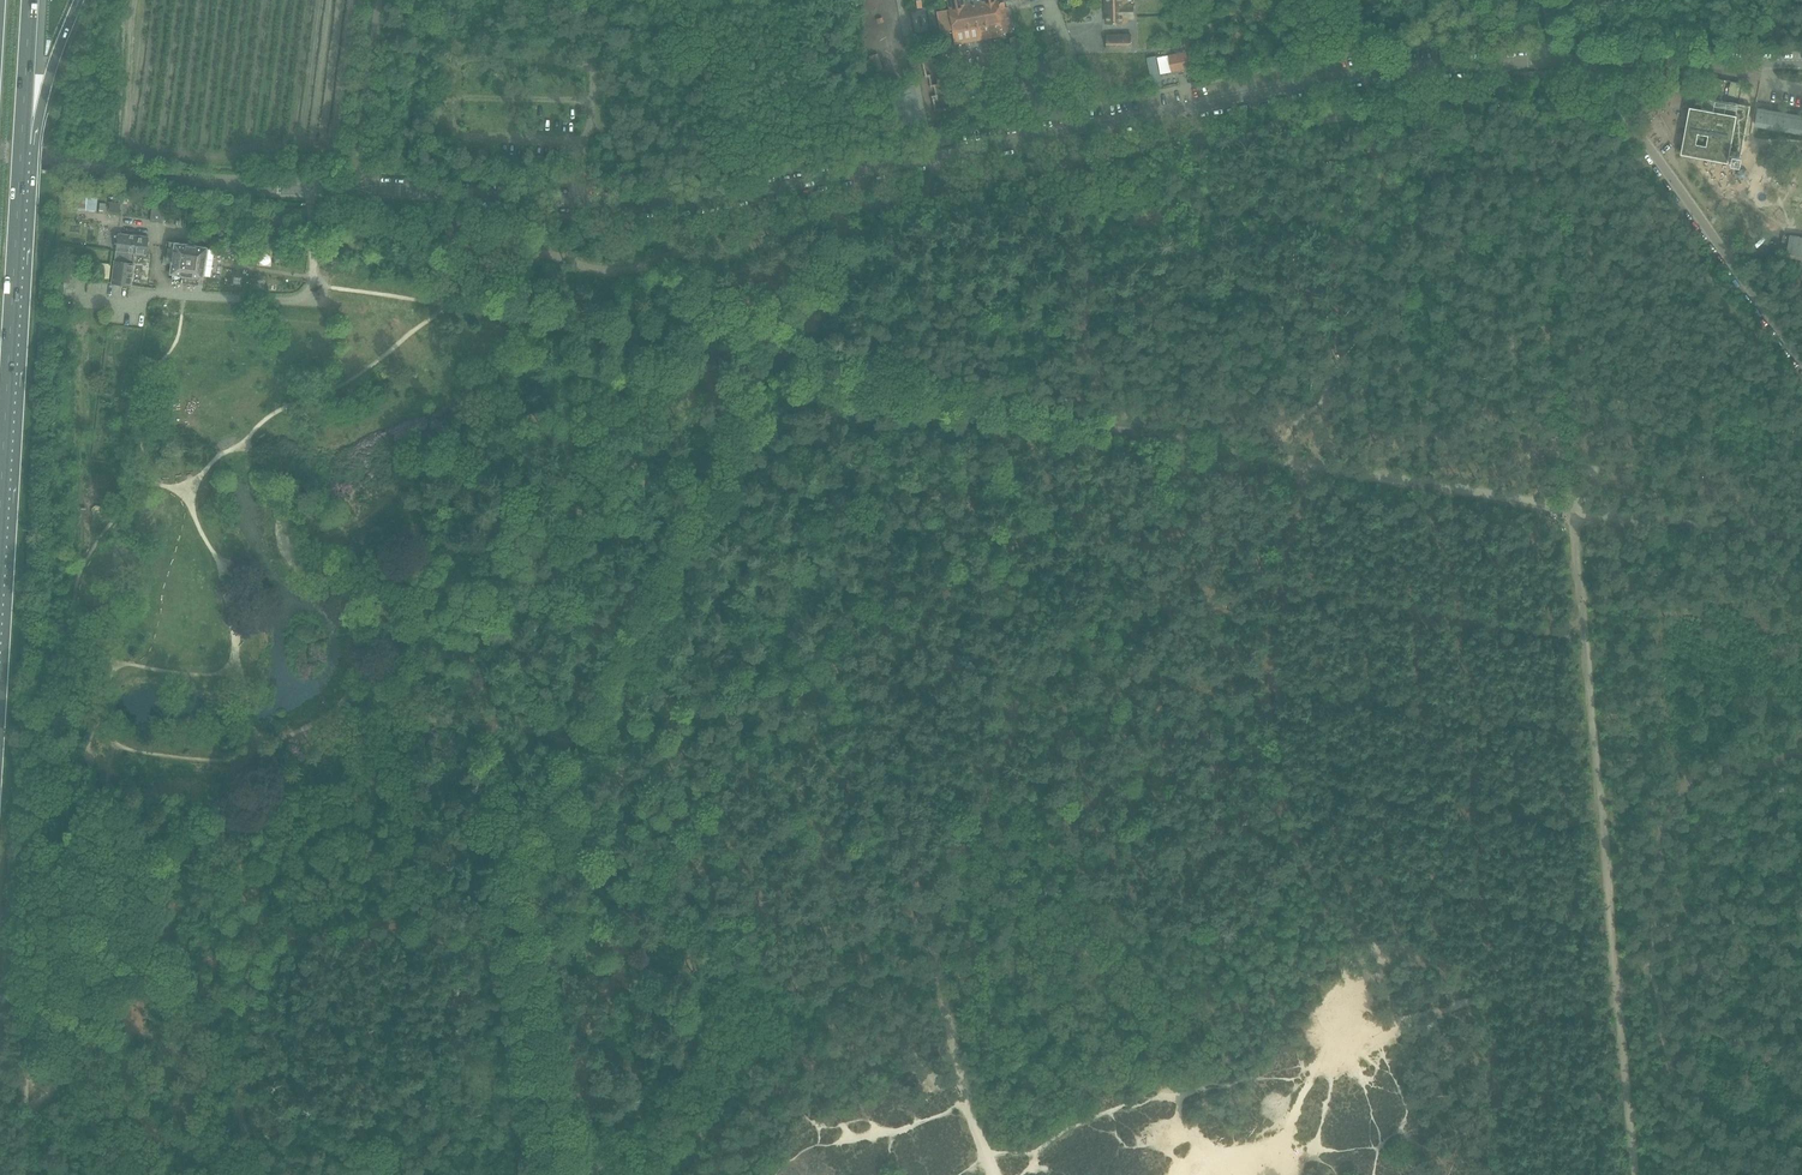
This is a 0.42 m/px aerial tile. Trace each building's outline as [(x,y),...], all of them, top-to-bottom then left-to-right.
[(1002,33),(1012,32),(1007,6),(998,8),(996,0),(947,0),(949,9),(936,11),(940,32),(953,29),(953,31),(979,26),(982,39),(1003,35),(1002,33)] [(1107,23),(1127,22),(1127,17),(1134,17),(1134,4),(1126,4),(1126,0),(1105,0),(1106,10),(1107,10),(1107,23)] [(1107,35),(1107,50),(1131,49),(1131,35),(1107,35)] [(1173,71),(1189,68),(1190,68),(1187,51),(1169,55),(1173,71)] [(1743,82),(1731,80),(1728,95),(1740,97),(1743,82)] [(1701,108),(1690,106),(1681,154),(1729,163),(1731,151),(1742,153),(1751,106),(1703,97),(1701,108)] [(1801,133),(1801,119),(1758,111),(1759,107),(1758,107),(1755,125),(1801,133)] [(1742,156),(1733,154),(1732,164),(1741,165),(1742,156)] [(75,210),(96,211),(97,195),(76,194),(75,210)] [(110,210),(119,211),(120,203),(111,202),(110,210)] [(152,202),(150,221),(162,222),(164,203),(152,202)] [(119,233),(113,282),(131,285),(135,253),(147,254),(148,244),(149,244),(149,242),(148,242),(149,237),(119,233)] [(1786,257),(1801,259),(1801,237),(1790,235),(1790,236),(1787,249),(1786,257)] [(171,272),(202,277),(207,247),(175,242),(171,272)] [(257,251),(258,259),(269,257),(268,250),(257,251)] [(98,272),(107,272),(108,257),(99,256),(98,272)] [(268,273),(276,277),(279,269),(272,266),(268,273)] [(58,281),(70,283),(72,270),(60,269),(58,281)] [(229,277),(239,278),(240,271),(230,270),(229,277)] [(252,272),(252,281),(264,280),(263,271),(252,272)]
